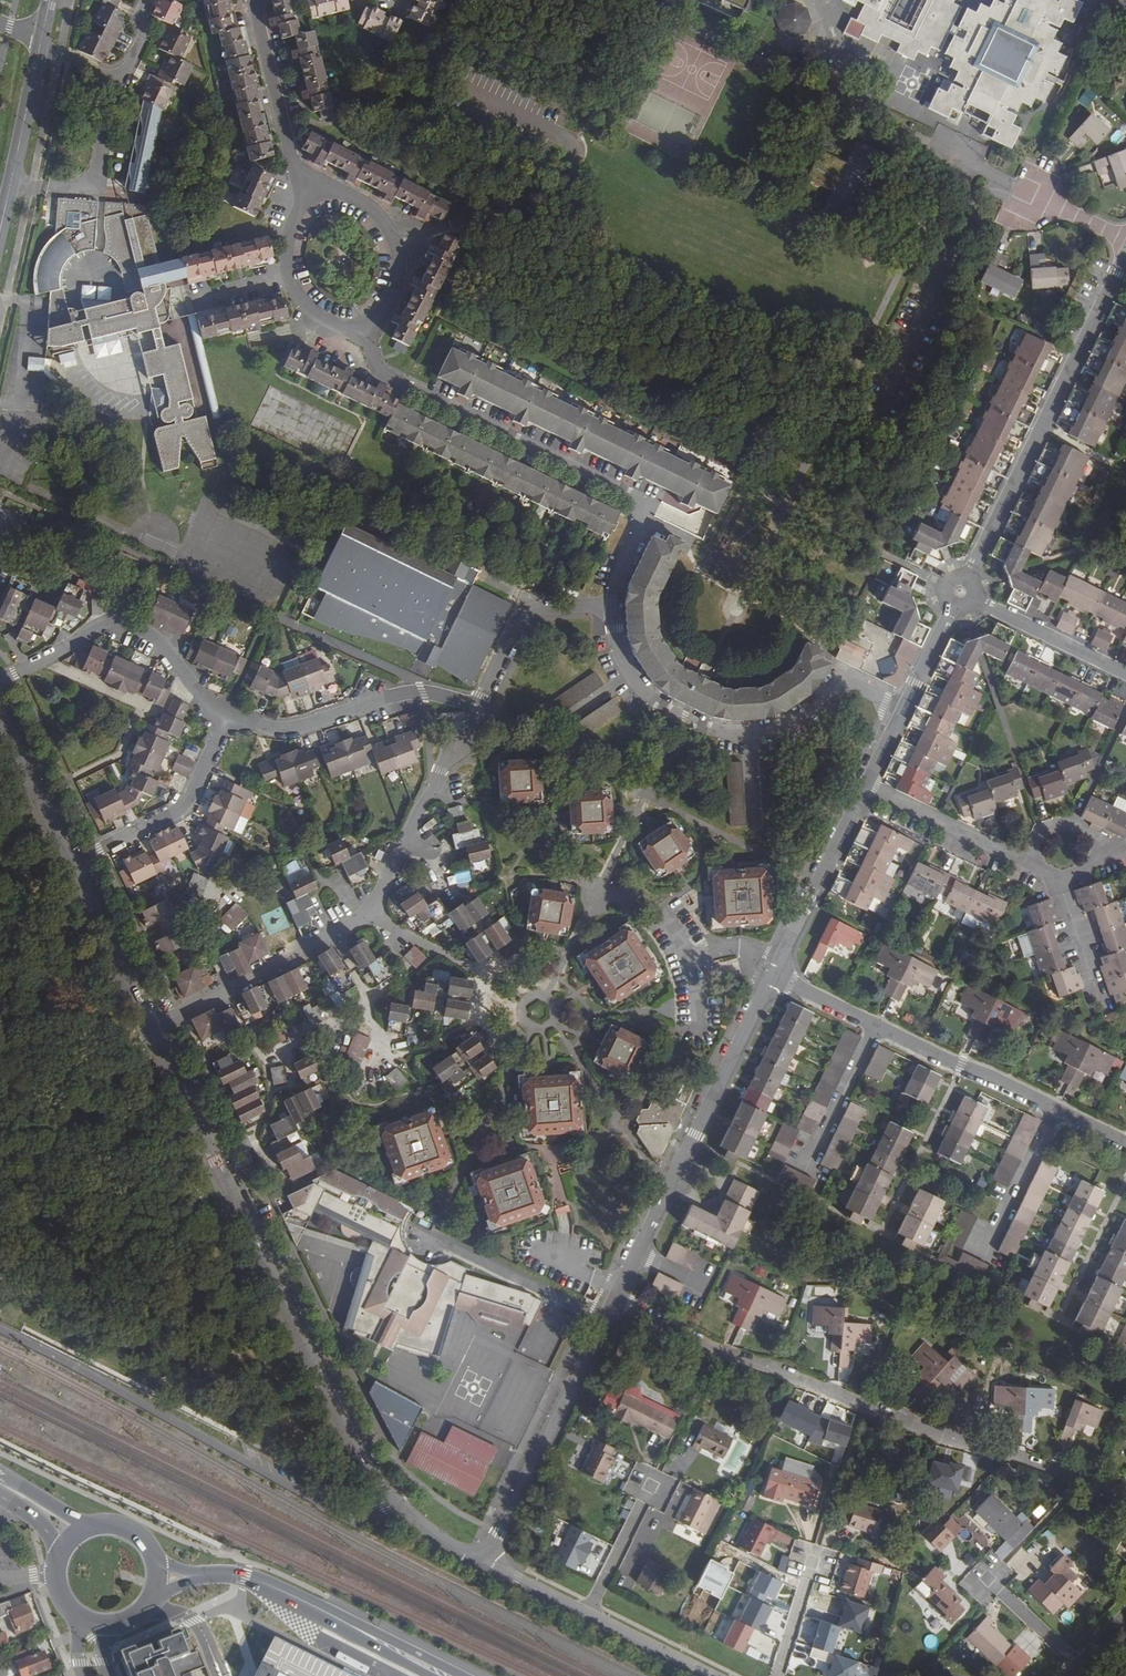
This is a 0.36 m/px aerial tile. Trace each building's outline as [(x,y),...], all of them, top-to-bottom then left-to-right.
[(100,2),(116,10),(120,2),(119,1),(117,0),(101,0),(100,2)] [(154,16),(165,22),(175,27),(185,6),(173,0),(158,0),(160,1),(156,8),(152,16),(154,16)] [(267,135),(264,136),(252,88),(256,87),(247,54),(244,55),(238,29),(232,30),(224,3),(227,2),(227,0),(202,0),(210,34),(216,33),(248,161),(274,156),(271,141),(268,141),(267,135)] [(312,113),(318,111),(332,108),(318,53),(313,32),(308,33),(301,34),(292,0),(276,0),(271,1),(276,19),(271,19),(273,27),(277,26),(281,39),(287,38),(292,37),(296,50),(291,52),(293,60),(298,59),(306,91),(301,92),(304,102),(309,101),(312,113)] [(348,10),(346,0),(308,0),(307,0),(311,16),(318,14),(318,18),(330,15),(329,12),(337,10),(337,13),(348,10)] [(419,2),(416,8),(413,6),(407,17),(411,19),(431,29),(436,18),(433,17),(436,10),(439,12),(445,0),(416,0),(419,2)] [(841,31),(857,39),(860,33),(876,42),(881,33),(899,42),(894,51),(911,59),(915,51),(926,56),(931,46),(939,50),(947,35),(953,39),(945,54),(953,58),(948,67),(957,72),(953,81),(962,86),(959,90),(951,85),(947,94),(937,89),(927,108),(948,118),(952,109),(961,114),(966,104),(990,116),(986,126),(994,130),(989,139),(1010,150),(1020,130),(1012,126),(1016,118),(1005,112),(1006,108),(1017,113),(1021,105),(1030,109),(1035,99),(1044,104),(1053,85),(1044,81),(1049,72),(1057,77),(1067,57),(1058,53),(1062,44),(1054,40),(1057,33),(1046,28),(1048,24),(1060,30),(1064,20),(1072,24),(1082,5),(1072,0),(1059,0),(1057,3),(1051,0),(1001,0),(1004,2),(1002,6),(993,1),(990,9),(980,4),(976,12),(968,8),(958,29),(952,26),(961,8),(952,3),(954,0),(858,0),(864,3),(856,19),(849,16),(841,31)] [(230,1),(227,2),(224,3),(232,30),(238,29),(232,7),(230,1)] [(116,10),(100,2),(92,21),(104,27),(101,32),(115,39),(119,31),(118,30),(116,29),(120,21),(124,13),(116,10)] [(783,9),(778,19),(782,31),(793,37),(805,33),(810,22),(806,10),(795,4),(783,9)] [(391,44),(400,25),(402,22),(391,16),(389,20),(383,17),(384,13),(373,8),(372,12),(364,9),(357,24),(364,28),(362,31),(373,36),(375,33),(381,36),(379,39),(391,44)] [(163,41),(159,49),(172,55),(181,60),(192,40),(182,35),(184,31),(175,27),(165,22),(161,31),(163,32),(166,33),(163,41)] [(251,53),(250,48),(244,27),(238,29),(244,55),(247,54),(251,53)] [(115,39),(101,32),(99,37),(86,31),(76,51),(100,62),(104,54),(108,46),(111,47),(111,48),(115,39)] [(160,68),(156,77),(165,81),(171,84),(173,80),(185,87),(195,67),(181,60),(172,55),(168,62),(164,70),(161,68),(160,68)] [(144,92),(140,100),(143,102),(161,111),(163,112),(173,90),(163,85),(165,81),(156,77),(149,73),(145,82),(146,82),(149,84),(144,92)] [(267,135),(271,134),(260,91),(259,86),(256,87),(252,88),(264,136),(267,135)] [(1086,88),(1078,101),(1088,107),(1096,94),(1086,88)] [(161,111),(143,102),(123,189),(143,193),(161,111)] [(332,108),(318,111),(320,119),(334,116),(332,108)] [(1077,145),(1082,139),(1080,137),(1084,132),(1097,144),(1108,130),(1090,115),(1070,138),(1077,145)] [(315,157),(311,163),(319,167),(323,161),(347,173),(344,180),(352,184),(356,178),(385,193),(382,199),(390,203),(393,197),(419,210),(416,217),(424,221),(427,215),(441,222),(450,204),(311,134),(302,151),(315,157)] [(1085,142),(1082,139),(1077,145),(1081,148),(1085,142)] [(1093,161),(1097,171),(1104,168),(1103,165),(1109,162),(1118,186),(1123,184),(1125,183),(1125,158),(1122,149),(1093,161)] [(271,177),(265,173),(250,167),(232,208),(254,218),(259,208),(264,198),(262,197),(271,177)] [(276,179),(271,177),(262,197),(264,198),(267,199),(276,179)] [(181,258),(180,256),(162,261),(144,203),(119,209),(105,212),(102,247),(108,250),(111,252),(113,254),(115,256),(116,258),(118,260),(120,263),(121,265),(123,270),(136,267),(141,287),(149,293),(142,295),(140,294),(139,293),(137,293),(135,293),(133,293),(131,294),(130,295),(129,296),(128,297),(128,298),(87,308),(85,309),(85,315),(84,318),(55,325),(60,282),(61,280),(61,277),(62,275),(63,272),(64,269),(65,267),(67,264),(68,262),(70,260),(72,258),(74,257),(75,255),(77,253),(79,252),(82,250),(84,249),(86,248),(91,246),(94,244),(97,214),(64,222),(63,223),(59,225),(57,227),(55,228),(54,230),(51,233),(50,235),(48,237),(46,240),(44,242),(43,244),(42,246),(40,249),(39,253),(37,256),(37,259),(36,262),(35,266),(35,269),(35,273),(35,276),(36,280),(36,285),(37,290),(53,287),(51,305),(47,343),(62,345),(118,332),(134,328),(135,332),(151,328),(156,350),(142,354),(149,381),(163,377),(165,382),(150,386),(154,406),(170,403),(171,407),(169,409),(168,410),(167,412),(167,414),(167,416),(167,417),(169,419),(170,420),(172,421),(174,422),(175,425),(153,430),(164,473),(180,469),(181,442),(188,441),(201,464),(215,460),(204,418),(184,422),(183,420),(185,418),(187,418),(188,416),(188,414),(188,411),(187,408),(185,406),(184,406),(182,405),(180,405),(179,401),(191,398),(189,389),(178,345),(165,348),(157,314),(166,312),(168,286),(164,287),(163,282),(185,276),(181,258)] [(399,328),(393,339),(400,343),(410,348),(464,244),(447,234),(439,249),(432,245),(428,254),(435,257),(422,282),(415,278),(410,287),(417,291),(403,319),(396,316),(392,324),(399,328)] [(181,258),(185,276),(186,279),(212,273),(214,278),(242,272),(240,266),(270,259),(265,238),(248,242),(250,248),(237,251),(235,245),(210,251),(207,252),(208,258),(195,261),(194,255),(181,258)] [(240,244),(235,245),(237,251),(250,248),(248,242),(240,244)] [(207,252),(194,255),(195,261),(208,258),(207,252)] [(989,263),(980,281),(1002,291),(1009,276),(995,269),(998,263),(1000,264),(1003,257),(994,253),(989,263)] [(1029,256),(1031,287),(1056,286),(1056,284),(1068,283),(1067,269),(1056,270),(1055,268),(1038,269),(1037,262),(1040,262),(1040,255),(1029,256)] [(240,266),(242,272),(252,269),(272,264),(270,259),(240,266)] [(212,273),(186,279),(187,285),(210,279),(214,278),(212,273)] [(279,293),(260,297),(249,300),(250,303),(251,307),(281,300),(279,293)] [(223,315),(196,321),(201,341),(214,337),(213,332),(226,329),(227,334),(256,327),(255,322),(268,319),(270,324),(286,320),(281,300),(251,307),(250,303),(221,310),(223,315)] [(1114,301),(1108,314),(1123,321),(1120,327),(1117,326),(1110,342),(1097,337),(1082,367),(1097,374),(1095,379),(1092,378),(1085,392),(1073,386),(1058,417),(1072,424),(1070,428),(1068,427),(1065,433),(1093,446),(1099,433),(1102,435),(1106,427),(1103,426),(1107,417),(1110,419),(1113,412),(1110,410),(1124,382),(1125,382),(1125,307),(1114,301)] [(217,308),(195,314),(196,321),(223,315),(221,310),(221,307),(217,308)] [(219,411),(204,351),(203,346),(201,341),(196,321),(195,314),(188,315),(213,413),(219,411)] [(255,322),(256,327),(270,324),(268,319),(255,322)] [(213,332),(214,337),(227,334),(226,329),(213,332)] [(1026,332),(940,507),(944,509),(950,512),(980,527),(987,511),(975,505),(977,500),(980,502),(986,488),(984,487),(986,483),(998,489),(1012,461),(1000,455),(1001,451),(1004,452),(1010,440),(1007,439),(1009,435),(1022,441),(1036,412),(1023,406),(1026,401),(1028,402),(1034,390),(1031,388),(1034,384),(1046,391),(1060,362),(1048,355),(1050,351),(1052,353),(1055,347),(1026,332)] [(410,348),(400,343),(396,350),(406,356),(410,348)] [(716,508),(730,481),(453,345),(436,378),(458,389),(455,395),(467,400),(470,394),(514,415),(511,421),(522,427),(526,421),(570,442),(567,449),(578,455),(582,448),(627,470),(623,477),(635,482),(638,475),(668,490),(682,497),(679,504),(691,510),(694,502),(715,513),(716,508)] [(387,421),(396,404),(398,399),(355,379),(357,374),(344,368),(342,372),(318,361),(320,357),(307,350),(305,354),(293,348),(283,370),(387,421)] [(62,361),(75,358),(73,351),(61,354),(62,361)] [(27,357),(27,371),(43,372),(44,358),(27,357)] [(608,535),(619,513),(396,404),(387,421),(385,426),(392,429),(389,434),(406,442),(408,438),(418,443),(416,447),(432,454),(434,451),(445,456),(443,460),(458,467),(460,464),(471,469),(469,473),(485,480),(486,477),(506,486),(504,490),(520,497),(522,494),(533,499),(531,503),(545,509),(547,505),(557,510),(555,515),(572,523),(574,519),(586,524),(584,529),(599,536),(601,532),(608,535)] [(1057,455),(1043,448),(1029,476),(1044,483),(1042,488),(1039,487),(1033,500),(1035,501),(1033,505),(1019,498),(1005,526),(1020,533),(1018,538),(1015,537),(1012,543),(1031,552),(1040,556),(1046,544),(1049,545),(1052,538),(1049,536),(1054,527),(1057,528),(1060,521),(1057,519),(1070,494),(1073,495),(1076,488),(1073,486),(1078,477),(1081,478),(1084,471),(1082,470),(1088,456),(1060,443),(1057,450),(1059,451),(1057,455)] [(939,519),(945,522),(950,512),(944,509),(939,519)] [(910,548),(904,561),(922,570),(931,550),(940,548),(949,546),(955,544),(956,542),(969,548),(980,527),(950,512),(945,522),(939,533),(920,523),(911,540),(916,543),(913,549),(910,548)] [(512,603),(476,585),(483,571),(472,566),(469,562),(461,558),(456,558),(451,556),(444,570),(347,522),(346,524),(314,590),(325,595),(313,620),(336,631),(373,641),(405,649),(419,656),(437,664),(472,686),(512,603)] [(823,651),(807,643),(793,669),(756,689),(731,691),(702,679),(676,665),(661,643),(657,632),(655,602),(668,575),(683,543),(668,535),(664,543),(651,536),(635,569),(628,584),(625,605),(627,634),(634,655),(643,669),(651,682),(668,696),(689,706),(710,716),(732,721),(747,720),(763,719),(783,712),(809,695),(823,679),(831,664),(820,659),(823,651)] [(1012,543),(999,537),(991,555),(1004,562),(1001,566),(1004,573),(1024,567),(1031,552),(1012,543)] [(117,557),(110,554),(103,569),(109,572),(117,557)] [(90,557),(78,566),(89,579),(100,569),(90,557)] [(140,572),(128,563),(118,577),(131,586),(140,572)] [(1024,567),(1004,573),(1005,578),(1007,582),(1026,575),(1021,573),(1024,567)] [(890,635),(917,649),(921,649),(930,631),(916,624),(918,620),(916,613),(913,605),(909,596),(918,578),(900,568),(894,581),(897,582),(893,589),(889,587),(880,604),(900,613),(890,635)] [(1045,602),(1053,606),(1057,598),(1066,580),(1048,571),(1037,593),(1047,597),(1045,602)] [(1006,603),(1025,612),(1032,598),(1040,582),(1026,575),(1007,582),(1011,593),(1006,603)] [(1066,580),(1057,598),(1067,602),(1065,606),(1073,610),(1085,585),(1067,577),(1066,580)] [(564,584),(554,579),(549,589),(559,594),(564,584)] [(76,587),(82,590),(91,594),(95,587),(79,580),(76,587)] [(77,602),(82,590),(76,587),(74,587),(66,583),(55,609),(34,600),(15,640),(31,647),(36,636),(39,637),(46,622),(60,628),(66,614),(74,617),(80,603),(77,602)] [(1085,585),(1073,610),(1081,614),(1082,610),(1092,615),(1102,593),(1085,585)] [(137,613),(146,593),(131,587),(122,607),(137,613)] [(0,603),(0,620),(14,626),(27,598),(7,589),(0,603)] [(1102,593),(1092,615),(1102,620),(1100,624),(1108,627),(1120,602),(1102,593)] [(164,631),(175,604),(159,597),(149,617),(155,620),(153,626),(164,631)] [(102,598),(92,599),(94,615),(104,614),(102,598)] [(1032,598),(1025,612),(1033,616),(1035,611),(1040,602),(1032,598)] [(1108,627),(1115,631),(1117,627),(1125,631),(1125,605),(1120,602),(1108,627)] [(193,612),(175,604),(164,631),(175,635),(177,630),(183,632),(193,612)] [(1062,613),(1058,622),(1056,626),(1063,630),(1070,616),(1062,613)] [(1070,616),(1063,630),(1071,634),(1073,629),(1078,620),(1070,616)] [(836,659),(897,689),(917,649),(890,635),(864,622),(856,636),(849,633),(846,639),(840,650),(836,659)] [(999,664),(1014,633),(995,624),(990,634),(979,637),(986,657),(999,664)] [(1097,629),(1092,638),(1090,644),(1098,648),(1105,633),(1097,629)] [(1105,633),(1098,648),(1105,651),(1108,646),(1112,637),(1105,633)] [(840,650),(846,639),(842,637),(837,648),(840,650)] [(982,655),(986,657),(979,637),(976,638),(970,640),(978,660),(981,654),(982,655)] [(950,639),(939,660),(971,675),(978,660),(970,640),(964,641),(962,645),(950,639)] [(201,645),(193,642),(193,643),(186,659),(193,662),(191,665),(201,669),(202,666),(208,668),(218,647),(203,641),(201,645)] [(79,657),(75,668),(90,675),(92,672),(98,675),(105,659),(107,654),(93,647),(90,654),(86,652),(81,656),(79,657)] [(246,660),(218,647),(208,668),(207,672),(215,675),(217,672),(222,675),(221,678),(229,681),(233,672),(240,675),(246,660)] [(1027,687),(1038,663),(1017,653),(1005,677),(1027,687)] [(435,668),(437,664),(419,656),(417,659),(435,668)] [(105,659),(98,675),(105,679),(105,681),(112,684),(111,688),(117,692),(130,664),(115,657),(112,663),(105,659)] [(317,659),(300,666),(310,692),(321,687),(320,684),(326,681),(328,685),(335,681),(328,664),(321,667),(317,659)] [(971,675),(939,660),(932,675),(945,681),(936,700),(923,694),(908,723),(922,731),(912,750),(899,743),(884,774),(898,781),(893,792),(927,808),(933,795),(923,791),(937,762),(946,767),(957,745),(948,740),(960,715),(969,719),(981,695),(972,690),(978,678),(971,675)] [(277,699),(277,680),(277,674),(253,663),(247,678),(253,681),(252,685),(250,688),(277,699)] [(1048,697),(1059,674),(1038,663),(1027,687),(1048,697)] [(130,664),(117,692),(125,695),(127,692),(134,695),(135,692),(142,695),(149,679),(142,675),(144,670),(130,664)] [(310,692),(300,666),(283,672),(284,677),(277,680),(277,699),(297,691),(299,696),(310,692)] [(149,679),(142,695),(149,698),(148,701),(163,707),(170,692),(163,688),(166,680),(151,674),(149,679)] [(1069,708),(1080,684),(1059,674),(1048,697),(1069,708)] [(596,675),(543,710),(551,722),(604,687),(596,675)] [(1091,718),(1101,697),(1102,695),(1080,684),(1069,708),(1091,718)] [(1111,732),(1123,707),(1123,705),(1109,698),(1108,701),(1101,697),(1091,718),(1089,721),(1111,732)] [(154,727),(168,734),(178,738),(185,723),(182,721),(188,706),(174,699),(166,716),(164,715),(161,721),(158,720),(154,727)] [(613,701),(561,736),(569,749),(622,714),(613,701)] [(139,739),(136,746),(163,758),(169,743),(165,742),(168,734),(154,727),(146,724),(142,732),(145,733),(142,740),(139,739)] [(421,747),(418,738),(415,730),(396,738),(398,743),(391,746),(399,767),(417,760),(413,750),(421,747)] [(371,748),(367,736),(352,742),(351,738),(343,741),(354,769),(369,764),(366,757),(374,753),(371,748)] [(396,738),(389,740),(391,746),(398,743),(396,738)] [(391,746),(389,740),(383,743),(385,749),(391,746)] [(332,778),(354,769),(343,741),(336,743),(338,747),(330,750),(328,746),(321,750),(332,778)] [(385,749),(383,743),(371,748),(374,753),(382,774),(399,767),(391,746),(385,749)] [(130,761),(126,768),(133,771),(150,779),(153,770),(157,772),(163,758),(136,746),(133,753),(136,754),(133,762),(130,761)] [(1093,748),(1086,750),(1093,771),(1100,756),(1095,754),(1093,748)] [(1093,771),(1086,750),(1066,757),(1069,764),(1058,767),(1065,787),(1089,778),(1087,773),(1093,771)] [(289,753),(299,781),(314,776),(313,771),(320,768),(313,751),(306,753),(305,751),(298,754),(296,751),(289,753)] [(285,787),(299,781),(289,753),(289,752),(281,755),(282,759),(276,761),(274,758),(258,764),(265,781),(280,775),(285,787)] [(176,764),(192,771),(196,763),(180,756),(176,764)] [(496,770),(498,792),(501,792),(509,800),(509,802),(530,801),(530,798),(539,790),(541,790),(540,768),(537,768),(528,760),(528,758),(506,759),(506,763),(499,770),(496,770)] [(778,824),(774,762),(758,763),(763,825),(778,824)] [(1047,771),(1026,778),(1033,799),(1041,797),(1043,803),(1067,794),(1065,787),(1058,767),(1056,763),(1045,767),(1047,771)] [(173,771),(189,778),(192,771),(176,764),(173,771)] [(745,827),(741,764),(728,766),(732,828),(745,827)] [(125,792),(117,795),(125,811),(139,804),(144,794),(152,797),(158,783),(150,779),(133,771),(132,780),(134,782),(130,788),(128,787),(125,792)] [(1013,791),(1021,788),(1015,772),(984,782),(988,791),(993,806),(1015,799),(1013,791)] [(212,804),(239,817),(246,802),(251,792),(226,781),(222,792),(219,798),(216,796),(212,804)] [(569,804),(570,824),(573,824),(581,831),(581,834),(602,833),(602,830),(610,821),(613,821),(612,801),(610,801),(600,793),(600,790),(579,791),(579,794),(571,804),(569,804)] [(96,791),(83,797),(86,805),(100,798),(96,791)] [(100,798),(86,805),(94,821),(102,817),(106,825),(114,821),(113,817),(119,814),(120,818),(127,814),(125,811),(117,795),(115,791),(100,798)] [(973,822),(995,814),(993,806),(988,791),(976,795),(975,791),(956,798),(963,820),(971,817),(973,822)] [(1111,808),(1090,798),(1080,819),(1090,824),(1089,827),(1099,832),(1111,808)] [(1111,808),(1125,816),(1125,808),(1114,802),(1111,808)] [(213,813),(206,829),(221,836),(225,828),(233,831),(239,817),(212,804),(209,811),(213,813)] [(483,816),(475,804),(468,809),(476,821),(483,816)] [(454,826),(469,823),(465,807),(450,810),(454,826)] [(1099,832),(1110,837),(1112,834),(1123,839),(1125,832),(1125,816),(1111,808),(1099,832)] [(239,817),(233,831),(241,834),(247,820),(239,817)] [(438,817),(424,825),(428,832),(435,829),(438,835),(452,827),(448,820),(442,824),(438,817)] [(470,823),(469,823),(454,826),(454,827),(456,835),(453,836),(456,849),(463,847),(468,866),(470,875),(489,871),(486,859),(489,858),(485,842),(480,844),(476,830),(472,831),(470,823)] [(211,856),(206,868),(215,863),(227,866),(230,860),(221,856),(229,839),(221,836),(206,829),(202,827),(198,837),(203,840),(198,850),(199,851),(211,856)] [(664,827),(647,839),(643,854),(654,871),(670,874),(687,862),(690,848),(678,830),(664,827)] [(835,880),(828,895),(867,914),(868,912),(874,901),(881,904),(883,905),(894,883),(885,878),(898,850),(908,855),(913,843),(879,827),(874,837),(860,830),(846,859),(860,866),(850,887),(835,880)] [(163,833),(174,857),(189,849),(182,835),(179,829),(173,832),(171,829),(163,833)] [(149,859),(157,875),(165,871),(162,864),(174,857),(163,833),(156,836),(157,840),(151,843),(157,855),(149,859)] [(191,855),(200,872),(206,868),(211,856),(199,851),(198,850),(190,853),(191,855)] [(323,858),(312,863),(319,878),(337,870),(349,895),(364,888),(358,876),(361,874),(355,861),(345,866),(337,850),(323,856),(323,858)] [(127,890),(157,875),(149,859),(145,851),(137,855),(139,858),(133,861),(132,857),(123,861),(127,869),(119,873),(127,890)] [(420,863),(411,858),(403,873),(413,877),(420,863)] [(227,866),(215,863),(212,880),(227,882),(230,866),(229,866),(227,866)] [(917,864),(905,887),(927,898),(931,892),(937,895),(947,874),(929,865),(927,869),(917,864)] [(473,888),(470,875),(468,866),(455,869),(460,891),(473,888)] [(711,881),(714,920),(724,928),(764,926),(772,916),(769,876),(760,868),(720,871),(711,881)] [(251,874),(240,871),(236,887),(247,889),(251,874)] [(966,883),(947,874),(937,895),(945,899),(942,906),(964,916),(975,892),(964,887),(966,883)] [(196,875),(187,896),(202,902),(211,881),(196,875)] [(428,875),(414,885),(419,891),(432,882),(428,875)] [(157,877),(148,880),(152,888),(160,885),(157,877)] [(289,885),(292,892),(305,886),(302,878),(289,885)] [(289,910),(300,934),(314,927),(311,923),(318,920),(309,900),(318,896),(312,882),(305,886),(292,892),(298,905),(289,910)] [(502,930),(502,929),(495,920),(492,922),(474,897),(462,907),(460,904),(451,910),(448,907),(445,909),(436,898),(425,905),(409,882),(395,893),(402,903),(400,904),(409,917),(414,914),(424,929),(435,922),(441,931),(453,922),(467,941),(465,942),(469,947),(476,957),(478,961),(491,951),(481,937),(486,933),(496,947),(508,939),(502,930)] [(1108,906),(1100,883),(1077,891),(1081,902),(1085,914),(1089,912),(1108,906)] [(162,887),(155,890),(159,898),(162,903),(165,902),(169,900),(162,887)] [(530,899),(526,920),(528,921),(534,929),(534,932),(554,935),(554,932),(564,926),(567,927),(571,905),(568,904),(560,895),(560,892),(541,889),(540,893),(531,899),(530,899)] [(975,892),(964,916),(987,927),(989,921),(996,924),(1006,904),(1006,903),(987,894),(985,897),(975,892)] [(144,906),(146,911),(162,903),(159,898),(144,906)] [(1034,930),(1052,925),(1060,921),(1056,910),(1053,911),(1049,900),(1034,905),(1026,907),(1034,930)] [(875,916),(881,904),(874,901),(868,912),(875,916)] [(163,930),(179,922),(176,915),(171,917),(165,902),(162,903),(146,911),(144,912),(146,917),(142,919),(147,929),(160,923),(163,930)] [(1116,903),(1108,906),(1089,912),(1094,924),(1097,923),(1101,933),(1124,925),(1116,903)] [(249,918),(237,906),(222,921),(233,934),(249,918)] [(830,919),(810,960),(820,964),(827,949),(831,951),(835,943),(849,951),(853,943),(862,947),(862,946),(867,937),(858,933),(830,919)] [(162,950),(165,956),(186,946),(179,932),(183,930),(179,922),(163,930),(167,938),(154,944),(158,953),(162,950)] [(1025,933),(1033,956),(1057,948),(1053,936),(1056,935),(1052,925),(1034,930),(1025,933)] [(1101,933),(1105,945),(1101,946),(1105,958),(1123,951),(1125,950),(1125,931),(1124,925),(1101,933)] [(584,966),(607,999),(619,1003),(653,980),(655,969),(634,934),(621,932),(587,954),(584,966)] [(870,939),(867,937),(862,946),(866,948),(870,939)] [(273,962),(262,938),(240,949),(241,952),(223,961),(232,980),(238,977),(240,981),(252,975),(250,970),(263,964),(264,966),(273,962)] [(358,948),(360,952),(365,949),(367,953),(371,951),(366,943),(358,948)] [(883,995),(890,999),(910,959),(883,946),(875,963),(890,970),(886,978),(890,979),(883,995)] [(472,959),(476,957),(469,947),(465,949),(472,959)] [(1033,956),(1040,978),(1049,975),(1067,969),(1063,958),(1060,959),(1057,948),(1033,956)] [(365,949),(360,952),(352,955),(350,957),(359,974),(367,970),(378,991),(389,985),(392,984),(381,963),(374,967),(367,953),(365,949)] [(1125,975),(1125,959),(1123,951),(1105,958),(1101,959),(1104,970),(1100,972),(1104,983),(1125,975)] [(340,997),(347,993),(354,989),(353,989),(334,954),(321,962),(340,997)] [(428,968),(417,956),(399,970),(410,982),(428,968)] [(910,959),(890,999),(899,1003),(906,988),(911,990),(914,982),(929,990),(937,972),(910,959)] [(201,982),(210,978),(205,967),(196,972),(201,982)] [(1057,998),(1078,991),(1083,989),(1079,978),(1076,979),(1072,967),(1067,969),(1049,975),(1057,998)] [(177,991),(182,1003),(215,988),(210,978),(201,982),(196,972),(195,969),(174,979),(178,988),(179,990),(177,991)] [(238,1008),(247,1029),(255,1025),(252,1019),(267,1012),(265,1008),(275,1003),(277,1007),(306,993),(304,989),(315,983),(309,969),(243,1000),(245,1005),(238,1008)] [(441,970),(440,976),(455,979),(455,976),(456,973),(441,970)] [(469,996),(471,984),(472,980),(469,979),(455,976),(455,979),(440,976),(432,974),(428,990),(415,987),(412,1004),(397,1001),(390,1030),(406,1034),(409,1021),(421,1023),(425,1007),(447,1012),(447,1014),(464,1017),(468,1001),(451,997),(452,992),(469,996)] [(1116,1004),(1125,1000),(1125,975),(1104,983),(1108,995),(1112,993),(1116,1004)] [(389,985),(378,991),(375,993),(378,1000),(393,992),(389,985)] [(967,1037),(975,1040),(994,1000),(968,987),(960,1004),(974,1012),(971,1019),(975,1021),(967,1037)] [(354,1007),(347,993),(340,997),(347,1010),(354,1007)] [(338,1014),(330,999),(310,1009),(308,1005),(301,1008),(309,1023),(315,1020),(318,1024),(338,1014)] [(994,1000),(975,1040),(983,1045),(991,1029),(995,1031),(999,1024),(1013,1031),(1016,1024),(1021,1013),(994,1000)] [(806,1029),(813,1015),(788,1002),(786,1003),(784,1007),(786,1010),(782,1017),(806,1029)] [(304,1026),(296,1011),(290,1014),(292,1019),(265,1033),(273,1047),(300,1034),(297,1029),(304,1026)] [(192,1024),(202,1044),(213,1038),(223,1034),(226,1039),(239,1033),(230,1013),(216,1019),(213,1014),(192,1024)] [(1021,1013),(1016,1024),(1020,1026),(1022,1022),(1024,1024),(1027,1016),(1021,1013)] [(799,1043),(806,1029),(782,1017),(776,1032),(799,1043)] [(347,1049),(328,1041),(322,1056),(342,1064),(341,1067),(357,1074),(370,1039),(368,1038),(371,1031),(355,1024),(352,1032),(354,1033),(347,1049)] [(468,1033),(470,1036),(473,1034),(476,1038),(480,1036),(475,1029),(468,1033)] [(606,1035),(598,1053),(600,1054),(604,1065),(602,1068),(621,1077),(622,1074),(634,1070),(635,1071),(644,1053),(641,1052),(638,1042),(640,1038),(621,1030),(620,1033),(609,1037),(606,1035)] [(860,1037),(859,1037),(846,1030),(839,1045),(853,1052),(860,1037)] [(1060,1082),(1068,1086),(1088,1046),(1072,1038),(1061,1033),(1057,1031),(1052,1042),(1056,1044),(1053,1050),(1068,1057),(1064,1065),(1068,1067),(1060,1082)] [(792,1058),(799,1043),(776,1032),(769,1046),(792,1058)] [(223,1034),(213,1038),(218,1047),(227,1043),(226,1039),(223,1034)] [(473,1034),(470,1036),(455,1046),(456,1047),(431,1065),(440,1079),(438,1081),(447,1096),(476,1077),(477,1078),(495,1066),(486,1052),(467,1064),(465,1060),(482,1048),(476,1038),(473,1034)] [(269,1049),(259,1036),(253,1042),(263,1054),(269,1049)] [(406,1038),(389,1041),(391,1053),(408,1050),(406,1038)] [(846,1066),(853,1052),(839,1045),(832,1059),(846,1066)] [(792,1058),(769,1046),(768,1048),(763,1058),(761,1060),(785,1072),(792,1058)] [(893,1054),(880,1047),(877,1046),(871,1060),(887,1068),(893,1054)] [(1088,1046),(1068,1086),(1077,1090),(1084,1074),(1088,1076),(1092,1069),(1107,1076),(1115,1059),(1088,1046)] [(763,1058),(768,1048),(764,1047),(759,1056),(763,1058)] [(319,1071),(312,1055),(292,1066),(300,1080),(319,1071)] [(232,1108),(241,1126),(264,1115),(253,1089),(259,1087),(253,1074),(247,1077),(241,1064),(235,1066),(231,1058),(213,1066),(223,1088),(226,1095),(229,1101),(232,1108)] [(415,1062),(399,1059),(397,1067),(414,1070),(415,1062)] [(839,1081),(846,1066),(832,1059),(825,1073),(839,1081)] [(778,1086),(785,1072),(761,1060),(758,1068),(755,1068),(753,1072),(754,1075),(778,1086)] [(887,1068),(871,1060),(863,1075),(879,1083),(887,1068)] [(940,1076),(918,1066),(911,1080),(933,1091),(934,1089),(939,1079),(940,1076)] [(288,1084),(284,1067),(270,1070),(273,1087),(288,1084)] [(408,1081),(397,1068),(386,1078),(396,1091),(408,1081)] [(649,1154),(657,1153),(669,1129),(673,1129),(680,1114),(677,1109),(691,1081),(686,1073),(664,1083),(658,1095),(650,1096),(644,1108),(637,1109),(632,1119),(636,1124),(633,1130),(649,1154)] [(839,1081),(825,1073),(818,1088),(832,1095),(839,1081)] [(380,1081),(358,1074),(353,1090),(375,1097),(380,1081)] [(778,1086),(754,1075),(748,1089),(771,1101),(778,1086)] [(536,1139),(572,1137),(582,1125),(579,1086),(569,1077),(529,1079),(521,1088),(524,1129),(536,1139)] [(939,1079),(934,1089),(937,1091),(942,1081),(939,1079)] [(933,1091),(911,1080),(903,1095),(914,1100),(918,1102),(917,1106),(921,1107),(923,1104),(926,1106),(933,1091)] [(295,1126),(308,1120),(306,1117),(321,1110),(319,1107),(330,1102),(323,1087),(285,1105),(292,1119),(273,1129),(279,1143),(271,1146),(283,1172),(286,1170),(292,1182),(314,1172),(308,1160),(302,1162),(295,1148),(292,1150),(287,1139),(299,1133),(299,1132),(295,1126)] [(832,1095),(818,1088),(811,1102),(825,1109),(832,1095)] [(771,1101),(748,1089),(747,1091),(742,1100),(740,1103),(764,1115),(771,1101)] [(742,1100),(747,1091),(743,1090),(738,1099),(742,1100)] [(900,1102),(910,1107),(914,1100),(903,1095),(900,1102)] [(987,1109),(976,1103),(971,1101),(973,1097),(968,1095),(967,1098),(964,1097),(957,1112),(980,1123),(987,1109)] [(825,1109),(811,1102),(804,1116),(818,1123),(825,1109)] [(719,1148),(725,1151),(738,1157),(744,1160),(755,1139),(762,1125),(766,1116),(764,1115),(740,1103),(731,1123),(727,1131),(719,1148)] [(865,1111),(849,1104),(842,1118),(858,1126),(865,1111)] [(951,1124),(956,1114),(952,1112),(948,1122),(951,1124)] [(973,1138),(980,1123),(957,1112),(956,1114),(951,1124),(950,1126),(973,1138)] [(382,1136),(397,1177),(407,1182),(444,1169),(450,1156),(437,1119),(424,1113),(387,1127),(382,1136)] [(818,1123),(804,1116),(796,1131),(798,1132),(811,1138),(818,1123)] [(1039,1122),(1037,1121),(1029,1117),(1028,1121),(1025,1127),(1034,1132),(1039,1122)] [(858,1126),(842,1118),(835,1132),(851,1140),(858,1126)] [(1027,1146),(1034,1132),(1025,1127),(1028,1121),(1023,1118),(1013,1139),(1027,1146)] [(311,1126),(308,1120),(295,1126),(299,1132),(311,1126)] [(723,1124),(731,1123),(724,1120),(720,1127),(727,1131),(723,1124)] [(905,1131),(900,1129),(889,1123),(882,1137),(905,1149),(912,1134),(909,1133),(911,1130),(906,1128),(905,1131)] [(762,1125),(755,1139),(762,1142),(769,1129),(762,1125)] [(768,1156),(783,1164),(798,1132),(796,1131),(783,1125),(768,1156)] [(967,1151),(973,1138),(950,1126),(949,1128),(944,1138),(943,1140),(967,1151)] [(944,1138),(949,1128),(945,1127),(940,1136),(944,1138)] [(851,1140),(835,1132),(828,1147),(844,1154),(851,1140)] [(905,1149),(882,1137),(875,1152),(898,1163),(902,1156),(904,1155),(906,1151),(905,1149)] [(1020,1160),(1027,1146),(1013,1139),(1006,1153),(1020,1160)] [(960,1166),(967,1151),(943,1140),(936,1155),(939,1156),(937,1159),(941,1161),(943,1158),(947,1160),(960,1166)] [(844,1154),(828,1147),(819,1165),(835,1173),(844,1154)] [(725,1151),(721,1159),(734,1165),(738,1157),(725,1151)] [(898,1163),(875,1152),(868,1166),(891,1177),(894,1177),(896,1172),(895,1170),(898,1163)] [(1020,1160),(1006,1153),(999,1167),(1013,1174),(1020,1160)] [(476,1183),(490,1223),(501,1228),(537,1216),(544,1203),(532,1167),(519,1161),(481,1173),(476,1183)] [(1057,1170),(1041,1162),(1034,1177),(1050,1184),(1057,1170)] [(868,1166),(867,1165),(863,1172),(857,1185),(845,1210),(850,1212),(863,1219),(870,1222),(878,1204),(885,1203),(882,1196),(891,1177),(868,1166)] [(815,1182),(812,1181),(784,1167),(779,1177),(777,1182),(807,1197),(810,1192),(815,1182)] [(999,1167),(992,1182),(1007,1189),(1013,1174),(999,1167)] [(849,1181),(857,1185),(863,1172),(855,1168),(849,1181)] [(386,1197),(333,1171),(303,1185),(305,1188),(285,1197),(290,1209),(295,1212),(310,1219),(313,1214),(331,1224),(330,1227),(330,1231),(330,1232),(330,1234),(332,1237),(333,1239),(336,1240),(338,1241),(341,1242),(343,1242),(346,1241),(348,1240),(350,1239),(352,1237),(353,1235),(360,1238),(370,1244),(359,1261),(356,1261),(354,1262),(352,1263),(349,1265),(347,1267),(347,1269),(346,1273),(346,1276),(347,1279),(348,1281),(350,1283),(353,1285),(355,1286),(351,1299),(340,1331),(354,1336),(354,1338),(365,1342),(368,1343),(377,1348),(390,1355),(393,1349),(414,1356),(415,1352),(438,1360),(456,1312),(447,1309),(456,1284),(478,1292),(475,1301),(485,1304),(480,1320),(486,1322),(485,1323),(485,1326),(486,1331),(488,1334),(491,1337),(494,1338),(496,1339),(499,1339),(500,1339),(502,1338),(503,1338),(505,1337),(507,1335),(509,1334),(510,1332),(511,1330),(512,1330),(521,1334),(522,1329),(532,1333),(536,1325),(541,1327),(543,1322),(538,1320),(542,1311),(545,1305),(533,1300),(533,1298),(466,1276),(468,1272),(452,1263),(451,1265),(450,1266),(447,1268),(445,1269),(442,1270),(440,1271),(437,1271),(434,1272),(432,1272),(429,1272),(426,1271),(424,1271),(421,1270),(418,1269),(415,1267),(412,1266),(411,1264),(409,1263),(406,1260),(405,1258),(404,1256),(402,1253),(401,1252),(401,1250),(400,1248),(400,1245),(399,1242),(399,1239),(400,1235),(401,1232),(402,1229),(403,1226),(404,1224),(405,1222),(407,1220),(408,1218),(410,1215),(411,1214),(396,1206),(397,1203),(386,1197)] [(1050,1184),(1034,1177),(1027,1191),(1043,1199),(1050,1184)] [(758,1193),(733,1181),(715,1219),(690,1206),(680,1226),(693,1232),(705,1238),(730,1250),(739,1232),(745,1219),(758,1193)] [(1097,1189),(1092,1187),(1081,1182),(1074,1196),(1097,1207),(1104,1193),(1101,1191),(1102,1188),(1098,1186),(1097,1189)] [(941,1209),(944,1203),(919,1191),(910,1210),(906,1217),(897,1235),(903,1238),(915,1244),(922,1248),(934,1224),(941,1209)] [(1043,1199),(1027,1191),(1020,1205),(1036,1213),(1043,1199)] [(885,1203),(878,1204),(885,1207),(889,1199),(882,1196),(885,1203)] [(1093,1214),(1097,1207),(1074,1196),(1067,1210),(1090,1221),(1093,1220),(1095,1216),(1093,1214)] [(1036,1213),(1020,1205),(1013,1220),(1029,1227),(1036,1213)] [(902,1211),(910,1210),(903,1206),(899,1214),(906,1217),(902,1211)] [(280,1216),(296,1248),(310,1219),(295,1212),(290,1209),(280,1216)] [(948,1213),(941,1209),(934,1224),(942,1227),(948,1213)] [(1090,1221),(1067,1210),(1060,1225),(1083,1236),(1090,1221)] [(850,1212),(847,1220),(859,1227),(863,1219),(850,1212)] [(960,1251),(976,1219),(961,1212),(939,1256),(937,1260),(943,1263),(946,1258),(952,1246),(960,1251)] [(753,1223),(745,1219),(739,1232),(747,1236),(753,1223)] [(1029,1227),(1013,1220),(1007,1234),(1022,1242),(1029,1227)] [(1124,1220),(1117,1235),(1125,1239),(1125,1221),(1124,1220)] [(1083,1236),(1060,1225),(1053,1239),(1076,1250),(1083,1236)] [(703,1241),(705,1238),(693,1232),(691,1235),(703,1241)] [(1022,1242),(1007,1234),(998,1252),(1013,1260),(1022,1242)] [(1111,1247),(1116,1237),(1113,1235),(1108,1246),(1111,1247)] [(1117,1235),(1116,1237),(1111,1247),(1110,1249),(1125,1257),(1125,1239),(1117,1235)] [(915,1244),(903,1238),(899,1246),(911,1252),(915,1244)] [(1076,1250),(1053,1239),(1046,1253),(1069,1264),(1070,1262),(1075,1252),(1076,1250)] [(697,1257),(671,1244),(664,1259),(690,1272),(697,1257)] [(1110,1249),(1104,1263),(1125,1274),(1125,1257),(1110,1249)] [(1046,1253),(1044,1252),(1041,1258),(1035,1272),(1023,1296),(1028,1299),(1041,1306),(1047,1308),(1056,1291),(1063,1289),(1060,1283),(1069,1264),(1046,1253)] [(1075,1252),(1070,1262),(1074,1263),(1078,1254),(1075,1252)] [(987,1267),(962,1254),(958,1264),(955,1269),(980,1281),(982,1276),(987,1267)] [(1035,1272),(1041,1258),(1033,1255),(1027,1268),(1035,1272)] [(958,1264),(946,1258),(943,1263),(955,1269),(958,1264)] [(1104,1263),(1100,1270),(1097,1271),(1095,1275),(1096,1278),(1120,1289),(1125,1276),(1125,1274),(1104,1263)] [(657,1274),(656,1276),(649,1289),(675,1302),(683,1287),(657,1274)] [(739,1329),(758,1288),(731,1276),(723,1293),(738,1300),(735,1307),(739,1309),(732,1325),(739,1329)] [(1081,1325),(1093,1331),(1100,1334),(1112,1310),(1119,1296),(1122,1290),(1120,1289),(1096,1278),(1088,1296),(1080,1298),(1084,1304),(1075,1322),(1081,1325)] [(1063,1289),(1056,1291),(1062,1294),(1066,1286),(1060,1283),(1063,1289)] [(447,1309),(456,1312),(472,1317),(480,1320),(485,1304),(475,1301),(478,1292),(456,1284),(447,1309)] [(785,1300),(758,1288),(739,1329),(748,1333),(755,1317),(759,1319),(763,1311),(777,1318),(785,1300)] [(1080,1298),(1088,1296),(1081,1293),(1077,1301),(1084,1304),(1080,1298)] [(1112,1310),(1120,1314),(1125,1301),(1125,1300),(1119,1296),(1112,1310)] [(1028,1299),(1024,1307),(1037,1314),(1041,1306),(1028,1299)] [(841,1325),(842,1310),(813,1308),(812,1327),(828,1329),(827,1336),(832,1337),(831,1354),(839,1355),(841,1325)] [(547,1313),(542,1311),(538,1320),(543,1322),(547,1313)] [(480,1320),(472,1317),(476,1332),(491,1337),(488,1334),(486,1331),(485,1326),(485,1323),(486,1322),(480,1320)] [(845,1325),(841,1325),(839,1355),(838,1369),(847,1370),(849,1352),(853,1353),(854,1345),(870,1347),(871,1327),(845,1325)] [(1077,1333),(1089,1339),(1093,1331),(1081,1325),(1077,1333)] [(1117,1343),(1115,1347),(1121,1350),(1123,1345),(1125,1340),(1125,1325),(1117,1343)] [(507,1343),(512,1330),(511,1330),(510,1332),(509,1334),(507,1335),(505,1337),(503,1338),(502,1338),(500,1339),(499,1339),(496,1339),(507,1343)] [(946,1363),(954,1354),(951,1351),(942,1361),(924,1344),(911,1359),(923,1369),(918,1375),(921,1378),(909,1391),(916,1397),(921,1390),(946,1363)] [(961,1354),(957,1351),(954,1354),(946,1363),(921,1390),(928,1397),(940,1384),(943,1388),(949,1382),(961,1392),(969,1383),(970,1384),(972,1385),(976,1381),(973,1378),(974,1377),(955,1361),(961,1354)] [(375,1381),(369,1391),(400,1449),(423,1407),(375,1381)] [(1021,1434),(1024,1389),(995,1387),(993,1407),(1010,1408),(1009,1415),(1014,1416),(1013,1433),(1021,1434)] [(1054,1391),(1024,1389),(1021,1434),(1030,1434),(1031,1417),(1036,1417),(1037,1409),(1053,1410),(1054,1391)] [(670,1442),(679,1424),(622,1395),(611,1417),(623,1422),(625,1419),(630,1421),(670,1442)] [(1103,1412),(1074,1401),(1058,1443),(1067,1446),(1073,1430),(1078,1432),(1081,1424),(1096,1430),(1103,1412)] [(847,1448),(854,1426),(787,1403),(780,1424),(811,1434),(808,1442),(822,1446),(824,1440),(847,1448)] [(499,1447),(475,1436),(453,1425),(444,1442),(422,1431),(410,1457),(407,1463),(418,1468),(475,1496),(499,1447)] [(702,1450),(711,1455),(722,1460),(731,1442),(703,1428),(692,1450),(700,1454),(702,1450)] [(611,1457),(614,1450),(594,1440),(590,1447),(593,1448),(580,1473),(601,1483),(613,1459),(611,1457)] [(709,1458),(711,1455),(702,1450),(700,1454),(709,1458)] [(956,1496),(965,1468),(933,1459),(925,1486),(956,1496)] [(775,1497),(781,1499),(811,1509),(818,1486),(771,1470),(762,1498),(773,1502),(775,1497)] [(676,1521),(695,1531),(711,1499),(692,1489),(676,1521)] [(747,1495),(741,1509),(749,1512),(755,1499),(747,1495)] [(977,1514),(1015,1551),(1033,1531),(1027,1525),(1024,1528),(1022,1526),(1012,1517),(993,1498),(991,1500),(989,1498),(985,1503),(987,1505),(979,1513),(977,1514)] [(711,1499),(695,1531),(703,1535),(719,1502),(711,1499)] [(978,1511),(979,1513),(987,1505),(985,1503),(978,1511)] [(848,1505),(841,1522),(851,1526),(857,1508),(848,1505)] [(851,1526),(850,1528),(875,1537),(883,1514),(858,1505),(857,1508),(851,1526)] [(1037,1518),(1046,1512),(1041,1505),(1032,1512),(1037,1518)] [(1012,1517),(1022,1526),(1026,1521),(1017,1512),(1012,1517)] [(769,1537),(773,1539),(776,1532),(755,1521),(741,1549),(759,1558),(766,1544),(769,1537)] [(570,1524),(553,1559),(581,1573),(598,1538),(570,1524)] [(965,1527),(959,1532),(968,1542),(974,1537),(965,1527)] [(944,1558),(958,1544),(941,1528),(927,1543),(944,1558)] [(787,1546),(791,1539),(776,1532),(773,1539),(787,1546)] [(1038,1583),(1030,1591),(1052,1613),(1056,1609),(1062,1603),(1067,1608),(1079,1594),(1068,1584),(1075,1578),(1065,1569),(1070,1564),(1062,1557),(1050,1570),(1055,1574),(1042,1587),(1038,1583)] [(647,1559),(635,1583),(659,1595),(671,1571),(647,1559)] [(883,1569),(859,1561),(856,1570),(849,1567),(840,1594),(864,1601),(873,1575),(880,1578),(883,1569)] [(963,1568),(970,1575),(978,1567),(971,1561),(963,1568)] [(917,1593),(925,1601),(951,1627),(966,1612),(960,1606),(963,1603),(955,1595),(943,1584),(945,1582),(937,1573),(925,1585),(917,1593)] [(34,1625),(22,1595),(0,1604),(0,1619),(8,1616),(15,1635),(32,1628),(31,1626),(34,1625)] [(839,1628),(867,1633),(872,1606),(844,1601),(839,1628)] [(1004,1657),(1011,1649),(989,1628),(992,1624),(986,1619),(967,1639),(995,1666),(1004,1657)] [(809,1656),(829,1663),(840,1627),(820,1621),(809,1656)] [(180,1634),(156,1644),(162,1661),(164,1665),(189,1655),(180,1634)] [(155,1664),(149,1647),(125,1656),(132,1675),(160,1675),(155,1664)] [(1018,1656),(1011,1649),(1004,1657),(1011,1663),(1018,1656)] [(43,1653),(18,1662),(20,1669),(18,1670),(20,1675),(32,1675),(49,1669),(43,1653)] [(859,1663),(834,1655),(827,1675),(855,1675),(859,1663)] [(121,1658),(128,1675),(132,1675),(125,1656),(121,1658)] [(155,1664),(160,1675),(168,1675),(164,1665),(162,1661),(155,1664)]
